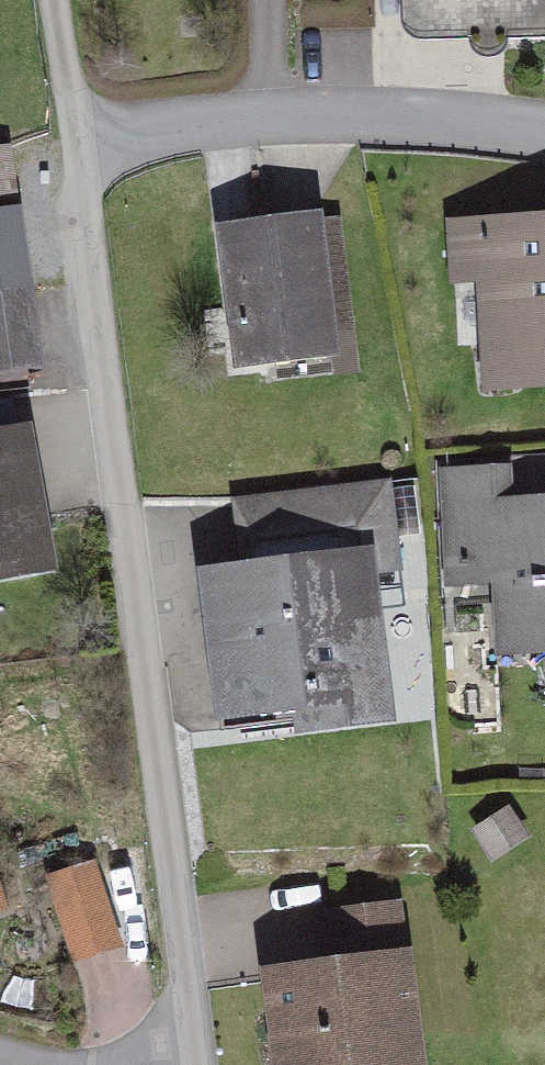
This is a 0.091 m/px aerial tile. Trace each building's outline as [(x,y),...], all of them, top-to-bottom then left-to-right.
[(0,224),(0,377),(34,374),(20,222),(0,224)] [(465,232),(470,398),(544,396),(544,230),(465,232)] [(337,231),(208,248),(227,384),(356,367),(337,231)] [(0,442),(0,572),(35,567),(16,440),(0,442)] [(455,510),(458,666),(544,664),(544,508),(455,510)] [(343,555),(188,570),(203,726),(358,711),(343,555)] [(67,964),(120,958),(108,862),(55,869),(67,964)] [(257,960),(272,1064),(429,1064),(404,896),(324,908),(330,949),(257,960)]
